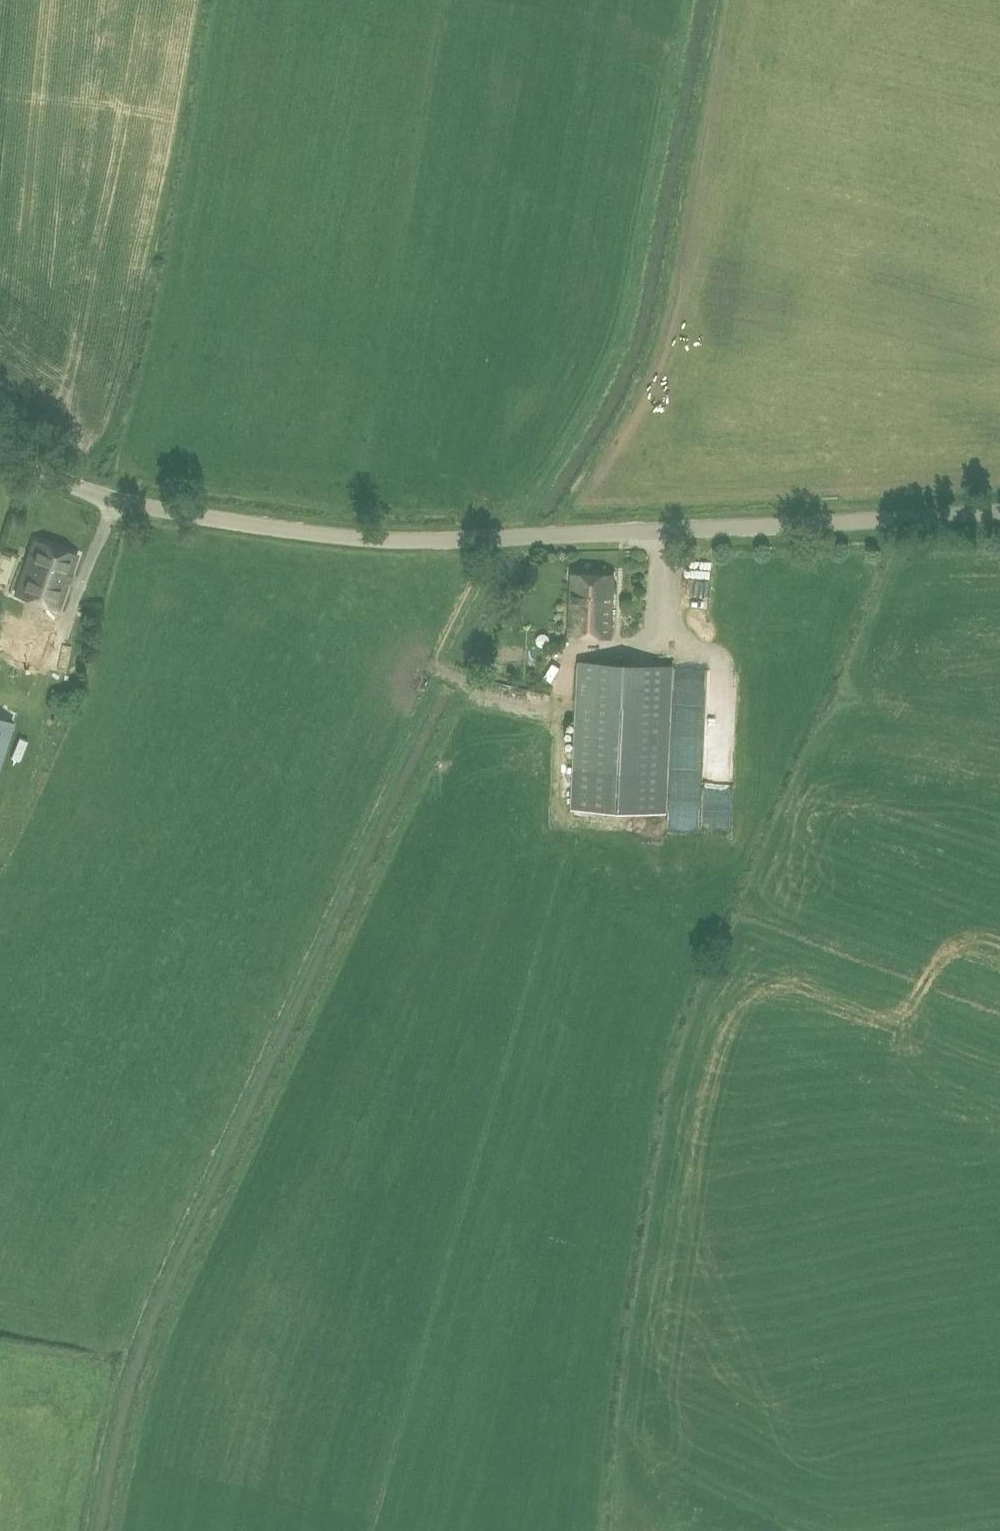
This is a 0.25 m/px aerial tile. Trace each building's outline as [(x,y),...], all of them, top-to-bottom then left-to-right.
[(34,540),(15,595),(59,609),(77,554),(34,540)] [(572,573),(569,635),(610,637),(613,575),(572,573)] [(39,667),(51,629),(8,615),(0,638),(0,655),(39,667)] [(562,648),(561,635),(543,636),(543,648),(562,648)] [(674,665),(579,662),(572,809),(667,813),(674,665)] [(17,712),(0,707),(0,763),(17,712)] [(472,757),(493,759),(494,748),(473,747),(472,757)]
